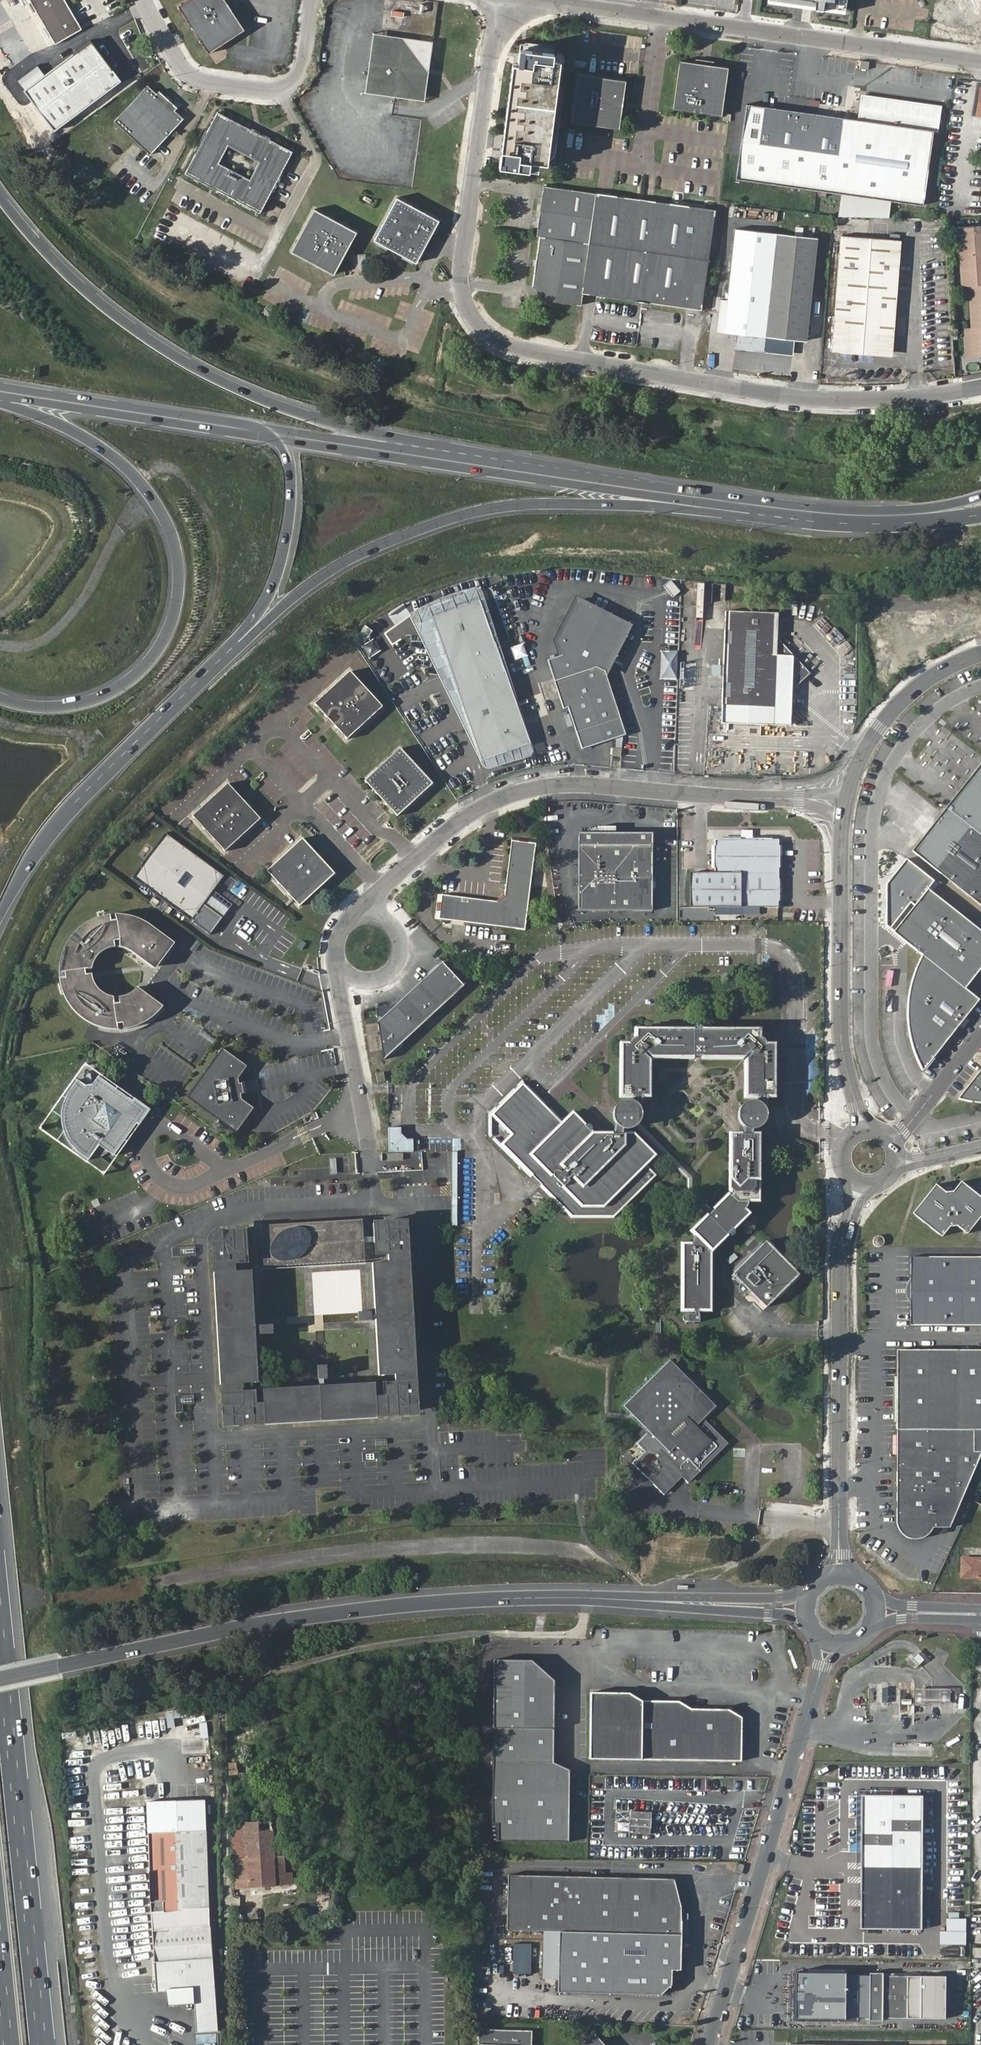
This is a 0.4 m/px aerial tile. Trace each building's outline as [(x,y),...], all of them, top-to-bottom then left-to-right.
[(56,44),(83,28),(66,0),(30,0),(56,44)] [(212,55),(247,32),(226,0),(191,0),(180,7),(212,55)] [(372,34),(368,64),(384,51),(401,38),(372,34)] [(384,51),(368,64),(380,80),(393,97),(410,84),(427,71),(414,54),(401,38),(384,51)] [(431,42),(401,38),(414,54),(427,71),(429,56),(431,42)] [(570,45),(516,38),(499,165),(553,173),(570,45)] [(120,77),(91,39),(25,89),(54,127),(120,77)] [(682,60),(675,108),(724,114),(730,66),(682,60)] [(868,69),(869,62),(861,60),(860,68),(868,69)] [(380,80),(368,64),(366,80),(364,93),(393,97),(380,80)] [(410,84),(393,97),(423,101),(426,85),(427,71),(410,84)] [(606,128),(612,79),(571,73),(565,122),(606,128)] [(619,80),(612,79),(606,128),(613,128),(619,80)] [(145,88),(113,124),(151,157),(182,119),(145,88)] [(863,119),(849,117),(844,191),(924,203),(934,129),(940,130),(943,104),(867,94),(863,119)] [(844,191),(849,117),(748,104),(738,177),(844,191)] [(183,179),(188,182),(221,118),(214,114),(183,179)] [(221,118),(188,182),(262,219),(294,154),(221,118)] [(538,238),(531,288),(543,290),(542,302),(580,307),(582,295),(701,310),(713,210),(540,188),(534,237),(538,238)] [(397,198),(373,239),(414,263),(438,222),(397,198)] [(317,205),(292,247),(315,260),(333,270),(357,230),(317,205)] [(980,326),(980,225),(956,227),(960,286),(966,286),(970,326),(980,326)] [(734,345),(762,348),(775,232),(734,228),(723,332),(735,333),(734,345)] [(775,232),(762,348),(793,352),(794,339),(804,341),(816,237),(775,232)] [(839,236),(832,348),(892,353),(898,240),(839,236)] [(963,331),(966,357),(980,356),(980,330),(963,331)] [(673,581),(665,586),(673,597),(680,593),(673,581)] [(549,661),(567,715),(571,713),(582,748),(624,734),(607,680),(636,623),(578,594),(554,641),(559,658),(549,661)] [(529,741),(484,599),(435,615),(482,757),(529,741)] [(728,614),(722,723),(791,727),(791,708),(791,687),(795,689),(797,691),(811,675),(780,642),(782,617),(780,616),(728,614)] [(676,678),(678,652),(664,651),(662,677),(676,678)] [(313,703),(345,739),(380,705),(349,671),(313,703)] [(610,747),(611,756),(618,756),(618,748),(610,747)] [(402,748),(366,780),(398,816),(434,784),(402,748)] [(946,807),(980,834),(980,762),(946,807)] [(229,782),(192,816),(224,851),(261,818),(229,782)] [(946,807),(912,851),(980,907),(980,834),(946,807)] [(165,833),(133,878),(192,920),(224,876),(165,833)] [(437,890),(433,913),(524,924),(535,838),(511,833),(505,888),(496,896),(439,889),(437,890)] [(652,911),(652,833),(578,834),(578,912),(652,911)] [(268,869),(299,905),(335,873),(303,837),(268,869)] [(753,838),(745,838),(719,839),(718,870),(693,870),(693,905),(780,905),(780,839),(753,838)] [(925,888),(935,881),(908,858),(890,879),(892,930),(925,888)] [(916,905),(980,954),(980,929),(929,888),(916,905)] [(743,905),(742,913),(759,914),(760,906),(743,905)] [(895,932),(925,956),(965,987),(980,967),(980,954),(916,905),(895,932)] [(156,969),(175,943),(147,922),(135,917),(124,915),(116,915),(117,920),(111,921),(109,915),(103,916),(92,920),(83,926),(74,935),(68,943),(64,952),(62,955),(61,964),(60,967),(60,973),(65,972),(66,978),(60,980),(60,982),(62,989),(67,1000),(73,1009),(80,1015),(84,1019),(90,1023),(101,1027),(111,1029),(119,1030),(118,1024),(123,1023),(124,1029),(134,1027),(144,1023),(149,1020),(155,1016),(162,1008),(163,1006),(138,987),(134,991),(131,994),(126,996),(119,997),(120,1002),(114,1003),(113,997),(107,995),(100,990),(98,988),(94,982),(93,977),(92,974),(87,975),(86,970),(92,969),(93,964),(98,956),(102,952),(107,949),(112,947),(115,947),(115,941),(120,940),(121,947),(128,949),(133,952),(156,969)] [(921,1072),(979,999),(965,987),(925,956),(921,962),(917,967),(914,973),(911,978),(909,984),(905,997),(904,1013),(905,1027),(908,1044),(910,1050),(915,1062),(921,1072)] [(385,1057),(464,984),(444,962),(379,1021),(385,1057)] [(757,1097),(765,1097),(775,1097),(776,1043),(766,1043),(759,1035),(759,1026),(631,1027),(632,1035),(625,1042),(618,1042),(617,1098),(633,1098),(641,1098),(648,1098),(649,1057),(744,1058),(744,1097),(757,1097)] [(238,1077),(246,1065),(223,1048),(188,1097),(237,1132),(255,1108),(242,1099),(241,1094),(243,1093),(242,1083),(239,1083),(238,1077)] [(958,1099),(970,1103),(980,1106),(980,1069),(958,1099)] [(375,1072),(375,1081),(384,1080),(383,1071),(375,1072)] [(64,1110),(64,1124),(65,1127),(67,1135),(69,1139),(77,1151),(81,1154),(92,1162),(101,1148),(106,1148),(116,1155),(139,1124),(134,1120),(132,1110),(136,1104),(100,1078),(94,1086),(90,1087),(82,1082),(65,1106),(64,1110)] [(621,1133),(612,1133),(591,1132),(570,1110),(559,1120),(524,1084),(491,1115),(511,1137),(502,1146),(571,1217),(615,1217),(655,1175),(646,1166),(655,1157),(631,1133),(621,1133)] [(761,1110),(765,1097),(757,1097),(754,1105),(758,1107),(761,1110)] [(641,1098),(633,1098),(632,1104),(634,1106),(636,1108),(637,1111),(641,1098)] [(615,1121),(617,1124),(619,1126),(622,1127),(623,1128),(626,1128),(628,1128),(632,1127),(635,1125),(636,1123),(637,1120),(639,1117),(638,1114),(637,1111),(636,1108),(634,1106),(632,1104),(629,1103),(626,1103),(623,1103),(619,1105),(616,1107),(614,1110),(613,1113),(613,1115),(614,1119),(615,1121)] [(762,1114),(761,1110),(758,1107),(754,1105),(751,1103),(748,1103),(745,1104),(743,1105),(740,1107),(738,1109),(737,1112),(737,1113),(736,1117),(737,1120),(738,1123),(743,1127),(746,1129),(748,1129),(750,1129),(753,1129),(756,1128),(758,1126),(760,1125),(762,1122),(763,1118),(762,1114)] [(692,1178),(637,1120),(636,1123),(635,1125),(686,1178),(686,1190),(708,1212),(712,1208),(691,1188),(692,1178)] [(617,1124),(612,1133),(621,1133),(622,1127),(619,1126),(617,1124)] [(388,1128),(388,1150),(412,1150),(412,1139),(407,1138),(400,1134),(401,1128),(388,1128)] [(681,1311),(689,1311),(697,1311),(711,1311),(712,1252),(749,1214),(745,1209),(740,1203),(737,1200),(741,1200),(748,1200),(760,1200),(760,1134),(753,1134),(742,1134),(730,1134),(730,1191),(712,1208),(708,1212),(691,1229),(691,1232),(693,1234),(697,1239),(700,1242),(693,1242),(688,1242),(681,1241),(681,1311)] [(466,1151),(453,1151),(453,1183),(453,1227),(466,1227),(466,1151)] [(403,1168),(403,1152),(383,1152),(383,1168),(403,1168)] [(913,1214),(942,1239),(950,1230),(959,1228),(966,1235),(980,1217),(980,1196),(963,1180),(954,1192),(946,1195),(937,1186),(913,1214)] [(746,1203),(748,1200),(741,1200),(737,1200),(740,1203),(745,1209),(745,1206),(746,1203)] [(245,1259),(245,1249),(248,1249),(247,1230),(229,1231),(230,1239),(222,1239),(223,1247),(215,1247),(215,1265),(229,1264),(230,1271),(216,1271),(221,1384),(235,1383),(235,1390),(221,1390),(222,1408),(230,1407),(231,1414),(238,1413),(239,1422),(256,1421),(255,1407),(262,1406),(263,1421),(376,1416),(375,1402),(382,1401),(383,1415),(400,1414),(400,1407),(407,1406),(407,1399),(415,1398),(414,1381),(400,1382),(400,1375),(414,1374),(408,1262),(394,1263),(394,1256),(408,1255),(407,1238),(399,1238),(398,1230),(391,1231),(391,1223),(372,1224),(373,1242),(378,1242),(378,1245),(380,1245),(381,1248),(383,1247),(383,1250),(386,1250),(386,1253),(388,1253),(389,1263),(375,1264),(381,1376),(394,1375),(395,1385),(392,1385),(393,1388),(390,1389),(390,1391),(388,1391),(388,1394),(385,1394),(385,1396),(375,1397),(374,1385),(261,1390),(262,1402),(252,1403),(252,1400),(249,1400),(249,1398),(247,1398),(247,1395),(244,1395),(244,1392),(242,1392),(241,1382),(255,1382),(250,1270),(241,1270),(240,1262),(243,1262),(243,1259),(245,1259)] [(358,1225),(261,1229),(263,1261),(360,1256),(358,1225)] [(870,1241),(871,1243),(873,1244),(876,1245),(878,1244),(880,1243),(881,1241),(882,1238),(881,1236),(880,1234),(878,1233),(875,1232),(873,1233),(871,1234),(870,1236),(869,1239),(870,1241)] [(697,1239),(693,1234),(688,1242),(693,1242),(700,1242),(697,1239)] [(765,1241),(733,1274),(766,1307),(799,1274),(765,1241)] [(910,1325),(980,1325),(980,1257),(910,1257),(910,1325)] [(374,1310),(358,1310),(359,1319),(374,1318),(374,1310)] [(697,1314),(690,1314),(687,1314),(684,1316),(682,1317),(682,1319),(683,1320),(686,1322),(697,1322),(697,1314)] [(261,1333),(275,1333),(275,1324),(261,1324),(261,1333)] [(980,1429),(980,1349),(897,1349),(897,1429),(980,1429)] [(625,1404),(650,1430),(652,1428),(644,1420),(647,1417),(641,1410),(641,1400),(645,1396),(645,1387),(654,1380),(658,1381),(664,1375),(679,1377),(680,1382),(690,1383),(694,1386),(694,1396),(697,1399),(697,1409),(704,1417),(716,1404),(699,1386),(672,1359),(634,1395),(625,1404)] [(319,1364),(320,1383),(330,1383),(329,1364),(319,1364)] [(652,1428),(650,1430),(638,1441),(647,1450),(634,1462),(664,1494),(683,1477),(688,1482),(730,1443),(704,1417),(697,1409),(697,1399),(694,1396),(694,1386),(690,1383),(680,1382),(679,1377),(664,1375),(658,1381),(654,1380),(645,1387),(645,1396),(641,1400),(641,1410),(647,1417),(644,1420),(652,1428)] [(980,1450),(980,1429),(897,1429),(895,1518),(896,1522),(898,1527),(901,1530),(905,1533),(908,1535),(913,1537),(917,1537),(922,1536),(926,1535),(930,1533),(933,1530),(952,1529),(980,1459),(980,1454),(979,1454),(980,1450)] [(962,1577),(980,1577),(980,1555),(962,1555),(962,1577)] [(531,1662),(493,1661),(491,1825),(496,1825),(496,1842),(568,1843),(569,1771),(551,1766),(553,1684),(531,1662)] [(588,1760),(740,1762),(742,1719),(729,1710),(691,1710),(678,1701),(639,1701),(626,1693),(590,1692),(588,1760)] [(239,1766),(239,1758),(231,1759),(231,1776),(276,1774),(276,1765),(239,1766)] [(922,1795),(862,1795),(861,1928),(921,1929),(922,1795)] [(154,1929),(214,1925),(207,1798),(148,1801),(153,1909),(154,1929)] [(652,1813),(631,1811),(629,1832),(650,1834),(652,1813)] [(237,1862),(285,1860),(285,1855),(283,1855),(281,1812),(238,1816),(239,1822),(234,1823),(237,1862)] [(287,1884),(285,1860),(237,1862),(238,1888),(287,1884)] [(742,1873),(744,1865),(736,1863),(734,1871),(742,1873)] [(663,1876),(512,1873),(511,1929),(563,1930),(685,1932),(693,1932),(686,1906),(677,1906),(671,1885),(663,1885),(663,1876)] [(686,1906),(678,1876),(663,1876),(663,1885),(671,1885),(677,1906),(686,1906)] [(214,1925),(154,1929),(157,1991),(168,1990),(169,2006),(195,2005),(196,2033),(220,2032),(214,1925)] [(685,1932),(563,1930),(562,1991),(666,1992),(676,1985),(676,1970),(685,1970),(685,1932)] [(967,1945),(967,1931),(940,1931),(940,1954),(945,1954),(945,1945),(967,1945)] [(945,1976),(878,1975),(878,1973),(865,1972),(865,1975),(798,1974),(797,2016),(865,2017),(865,2020),(877,2020),(877,2018),(945,2018),(945,1976)] [(477,2044),(532,2044),(532,2043),(529,2037),(532,2034),(532,2029),(478,2027),(477,2044)] [(579,2044),(607,2044),(595,2031),(579,2044)]
